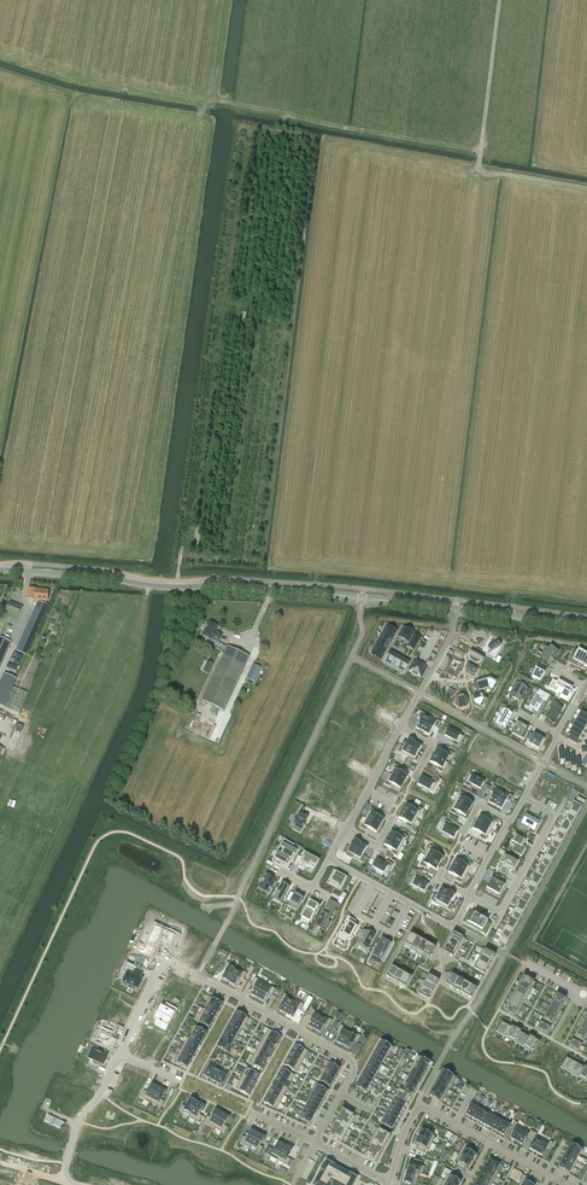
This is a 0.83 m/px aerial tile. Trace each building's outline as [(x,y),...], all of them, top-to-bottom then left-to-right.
[(37,605),(17,651),(26,655),(48,606),(41,603),(41,602),(41,600),(48,601),(49,591),(29,589),(28,599),(32,599),(32,604),(37,605)] [(9,602),(4,616),(17,621),(23,608),(9,602)] [(208,622),(202,636),(211,640),(212,639),(219,642),(222,635),(215,631),(214,630),(216,626),(208,622)] [(385,625),(381,632),(393,639),(398,630),(397,630),(397,632),(387,626),(388,625),(387,625),(386,626),(385,625)] [(403,626),(397,637),(403,640),(409,630),(403,626)] [(409,630),(403,640),(409,643),(413,635),(414,636),(415,633),(409,630)] [(439,636),(446,639),(448,632),(441,630),(439,636)] [(381,632),(378,639),(389,645),(393,639),(381,632)] [(409,643),(407,647),(414,651),(421,639),(420,639),(414,636),(413,635),(409,643)] [(490,636),(483,650),(497,657),(504,642),(490,636)] [(12,642),(0,637),(0,669),(12,642)] [(378,639),(374,646),(386,652),(389,645),(378,639)] [(213,706),(223,711),(249,657),(227,646),(202,701),(213,706)] [(374,646),(370,653),(371,653),(371,655),(372,653),(382,659),(381,660),(381,661),(386,652),(374,646)] [(538,651),(536,655),(548,661),(550,658),(554,660),(559,651),(550,646),(549,648),(546,646),(542,653),(538,651)] [(458,648),(453,656),(461,660),(466,652),(458,648)] [(574,655),(576,656),(574,660),(579,662),(578,663),(580,664),(578,668),(581,669),(580,671),(585,674),(586,670),(586,652),(582,649),(581,652),(576,650),(574,655)] [(389,652),(383,663),(384,663),(390,667),(396,656),(389,652)] [(474,652),(469,660),(473,662),(478,664),(482,657),(477,654),(474,652)] [(396,656),(390,667),(397,670),(403,660),(396,656)] [(453,657),(446,671),(456,676),(463,663),(453,657)] [(403,660),(397,670),(403,674),(404,674),(410,663),(409,663),(403,660)] [(486,661),(482,669),(490,673),(494,665),(486,661)] [(209,673),(213,664),(208,662),(204,671),(209,673)] [(412,671),(410,673),(418,677),(419,675),(421,673),(422,671),(423,669),(424,667),(416,662),(415,664),(414,667),(413,669),(412,671)] [(254,663),(247,677),(255,681),(262,667),(254,663)] [(469,664),(466,668),(467,672),(474,676),(478,669),(469,664)] [(536,670),(532,677),(540,682),(545,673),(544,673),(547,669),(537,664),(534,669),(536,670)] [(0,684),(0,705),(4,707),(16,679),(4,674),(0,684)] [(409,675),(406,682),(416,686),(419,679),(409,675)] [(520,675),(518,678),(520,679),(525,682),(528,684),(530,680),(520,675)] [(490,679),(483,681),(485,689),(489,688),(492,690),(497,682),(490,679)] [(548,679),(547,681),(554,685),(551,690),(557,693),(559,689),(564,691),(560,697),(567,701),(571,694),(570,694),(572,689),(558,681),(557,683),(553,680),(552,681),(548,679)] [(476,683),(474,683),(477,692),(485,689),(483,681),(476,683)] [(515,688),(511,697),(512,696),(520,701),(519,702),(520,702),(524,695),(527,696),(531,690),(528,688),(523,685),(519,683),(518,683),(516,682),(513,687),(515,688)] [(14,687),(5,707),(19,713),(28,693),(14,687)] [(450,688),(446,695),(453,698),(456,691),(450,688)] [(537,693),(529,707),(538,711),(543,701),(546,703),(548,700),(550,696),(539,690),(538,693),(537,693)] [(455,697),(455,701),(455,704),(460,708),(467,707),(469,701),(468,697),(465,694),(461,694),(458,695),(455,697)] [(482,695),(473,697),(475,704),(482,708),(487,700),(483,698),(482,695)] [(546,717),(547,718),(555,722),(563,707),(556,704),(554,702),(553,703),(546,717)] [(503,709),(496,723),(504,727),(504,728),(512,714),(505,710),(507,707),(502,703),(500,707),(503,709)] [(223,711),(213,706),(210,712),(220,716),(223,711)] [(421,720),(416,728),(423,732),(431,717),(421,711),(417,718),(421,720)] [(577,720),(586,725),(586,721),(579,716),(577,720)] [(431,717),(423,732),(429,735),(434,727),(437,729),(441,722),(431,717)] [(576,721),(574,725),(584,730),(586,726),(576,721)] [(513,722),(510,728),(513,729),(512,731),(523,737),(526,731),(527,731),(528,728),(521,724),(517,722),(516,724),(513,722)] [(574,726),(572,729),(582,735),(584,731),(574,726)] [(449,728),(445,736),(453,740),(451,744),(458,747),(463,737),(449,728)] [(571,730),(569,734),(579,740),(581,736),(571,730)] [(530,733),(526,739),(530,741),(528,744),(538,749),(544,739),(534,734),(533,735),(530,733)] [(579,740),(570,735),(568,739),(576,744),(579,740)] [(401,746),(397,752),(407,758),(408,756),(415,743),(409,739),(404,748),(401,746)] [(415,743),(408,756),(414,760),(413,761),(417,763),(420,757),(417,755),(422,746),(415,743)] [(437,749),(433,755),(446,762),(449,756),(452,757),(454,754),(447,750),(446,754),(437,749)] [(433,755),(430,762),(438,767),(436,770),(443,774),(448,763),(446,762),(433,755)] [(391,775),(404,782),(408,776),(399,771),(401,768),(395,764),(393,768),(394,769),(391,775)] [(546,773),(540,784),(544,787),(547,789),(545,792),(551,795),(553,793),(556,794),(560,786),(557,784),(559,781),(546,773)] [(390,774),(384,784),(390,788),(392,784),(401,789),(404,782),(391,775),(390,774)] [(470,774),(464,785),(470,788),(472,785),(481,790),(485,782),(470,774)] [(422,777),(418,784),(433,792),(438,782),(432,778),(430,782),(422,777)] [(310,793),(307,798),(313,801),(316,796),(319,798),(323,791),(322,790),(325,786),(314,780),(312,785),(314,786),(310,793)] [(493,794),(489,802),(495,806),(503,791),(494,786),(490,792),(493,794)] [(503,791),(495,806),(502,810),(507,801),(510,803),(513,797),(503,791)] [(460,792),(455,802),(470,810),(473,804),(465,799),(466,796),(460,792)] [(572,808),(570,811),(578,816),(585,801),(578,797),(575,803),(574,802),(571,808),(572,808)] [(455,802),(449,812),(456,815),(457,812),(466,817),(470,810),(455,802)] [(406,805),(402,811),(417,819),(423,810),(416,806),(414,809),(406,805)] [(296,816),(293,822),(296,823),(294,829),(300,832),(306,822),(305,822),(308,816),(302,813),(305,808),(303,807),(297,817),(296,816)] [(371,808),(365,818),(366,819),(367,819),(380,826),(384,820),(375,815),(377,811),(371,808)] [(402,811),(399,818),(407,823),(405,826),(412,829),(417,819),(402,811)] [(567,817),(565,820),(573,825),(578,816),(570,811),(569,811),(566,816),(567,817)] [(521,823),(535,831),(535,830),(540,821),(540,822),(540,821),(527,814),(526,814),(527,815),(522,824),(521,823)] [(480,816),(476,823),(491,831),(496,821),(490,817),(488,821),(480,816)] [(362,824),(360,828),(366,831),(368,828),(376,833),(380,826),(367,819),(366,819),(363,825),(362,824)] [(445,820),(439,831),(454,839),(458,832),(449,827),(451,824),(445,820)] [(562,826),(560,829),(568,833),(573,825),(565,820),(564,820),(561,825),(562,826)] [(476,823),(473,829),(481,834),(479,837),(486,841),(491,831),(476,823)] [(557,835),(555,838),(563,842),(568,833),(560,829),(559,829),(556,834),(557,835)] [(391,832),(388,838),(402,847),(408,837),(402,833),(400,837),(391,832)] [(516,835),(512,841),(519,845),(518,847),(515,846),(514,846),(512,850),(515,852),(515,853),(521,856),(525,849),(522,847),(523,845),(528,837),(524,835),(522,838),(516,835)] [(388,838),(384,845),(393,850),(391,853),(397,857),(402,847),(388,838)] [(552,844),(550,847),(558,851),(563,842),(555,838),(554,838),(551,843),(552,844)] [(346,846),(343,852),(347,854),(348,852),(354,855),(361,843),(354,839),(350,848),(346,846)] [(278,851),(272,862),(280,866),(282,863),(285,864),(286,865),(286,864),(287,863),(289,858),(292,859),(292,860),(292,859),(294,857),(297,850),(294,848),(293,848),(294,845),(285,840),(281,846),(281,847),(284,849),(281,853),(278,851)] [(354,855),(352,858),(363,863),(366,857),(363,855),(368,847),(361,843),(354,855)] [(430,846),(425,856),(439,864),(443,857),(435,852),(436,849),(430,846)] [(547,852),(545,856),(553,860),(558,851),(550,847),(549,846),(546,852),(547,852)] [(299,867),(299,868),(303,870),(305,866),(309,868),(311,865),(315,867),(316,867),(319,861),(310,855),(304,852),(302,856),(299,862),(301,864),(299,867)] [(503,864),(498,873),(505,877),(508,872),(506,871),(509,867),(513,869),(517,862),(505,855),(502,859),(501,862),(503,864)] [(542,861),(541,865),(548,869),(553,860),(545,856),(545,855),(542,861)] [(425,856),(419,866),(425,869),(427,866),(436,870),(439,864),(425,856)] [(456,859),(452,866),(467,874),(472,864),(466,861),(464,864),(456,859)] [(376,860),(372,867),(387,875),(393,864),(387,861),(385,864),(376,860)] [(537,870),(536,874),(543,878),(548,869),(541,865),(540,864),(537,870)] [(452,866),(449,873),(457,877),(455,881),(461,884),(467,874),(452,866)] [(332,875),(329,880),(335,883),(334,885),(337,887),(336,888),(341,891),(347,880),(341,877),(342,875),(334,871),(335,871),(332,875)] [(416,873),(410,884),(425,892),(429,885),(420,880),(422,877),(416,873)] [(533,879),(531,882),(538,887),(543,878),(536,874),(535,873),(532,879),(533,879)] [(266,874),(258,888),(259,888),(267,892),(266,892),(267,893),(269,887),(272,889),(276,882),(273,881),(274,878),(266,874)] [(492,878),(486,888),(488,889),(499,895),(505,885),(498,882),(501,878),(495,875),(493,879),(492,878)] [(281,882),(273,898),(274,897),(282,901),(281,902),(290,887),(290,886),(290,887),(282,882),(281,882)] [(528,888),(526,891),(534,896),(538,887),(531,882),(530,882),(527,887),(528,888)] [(434,894),(430,901),(440,906),(449,891),(442,888),(437,896),(434,894)] [(449,891),(440,906),(450,912),(454,905),(450,903),(455,895),(449,891)] [(523,897),(521,900),(529,904),(534,896),(526,891),(525,891),(522,896),(523,897)] [(295,893),(288,905),(296,910),(303,898),(295,893)] [(518,906),(516,909),(524,913),(529,904),(521,900),(520,900),(517,905),(518,906)] [(310,901),(301,916),(310,921),(319,905),(310,901)] [(320,917),(316,925),(321,928),(323,925),(327,928),(331,922),(329,921),(332,916),(334,917),(337,911),(335,910),(329,907),(327,911),(326,910),(324,912),(323,911),(320,917)] [(513,915),(511,918),(519,922),(524,913),(516,909),(515,909),(512,914),(513,915)] [(465,920),(464,921),(467,923),(470,924),(483,931),(487,933),(492,925),(487,923),(488,922),(475,914),(472,913),(472,914),(469,913),(465,920)] [(341,932),(337,938),(345,942),(348,937),(351,939),(358,926),(355,925),(357,921),(349,917),(347,922),(348,923),(343,934),(341,932)] [(508,923),(506,927),(514,931),(519,922),(511,918),(510,917),(507,923),(508,923)] [(501,936),(498,941),(506,946),(514,931),(506,927),(505,926),(502,932),(503,932),(501,936)] [(141,946),(139,951),(147,955),(149,951),(153,952),(155,947),(156,947),(160,941),(163,942),(163,943),(171,947),(172,945),(174,946),(175,945),(174,944),(175,943),(178,937),(170,932),(170,933),(164,930),(163,931),(157,927),(155,932),(154,931),(153,933),(154,934),(152,937),(152,936),(146,948),(141,946)] [(364,935),(358,944),(367,949),(375,935),(366,930),(366,931),(363,929),(361,933),(364,935)] [(453,932),(450,939),(462,946),(466,939),(453,932)] [(410,933),(405,944),(411,947),(417,937),(410,933)] [(188,937),(180,952),(188,956),(196,942),(188,937)] [(411,947),(410,948),(416,952),(417,952),(423,940),(417,937),(411,947)] [(382,939),(372,957),(376,960),(375,961),(380,964),(380,965),(382,962),(381,962),(390,945),(391,946),(392,944),(391,943),(391,944),(382,939)] [(450,939),(446,945),(459,952),(462,946),(450,939)] [(416,952),(416,953),(422,957),(424,954),(423,954),(429,944),(423,940),(417,952),(416,952)] [(429,944),(423,954),(424,954),(430,958),(436,947),(429,944)] [(446,945),(443,951),(455,958),(459,952),(446,945)] [(483,948),(479,955),(480,956),(492,962),(495,955),(483,948)] [(480,956),(477,962),(488,968),(492,962),(480,956)] [(123,981),(123,982),(126,984),(127,984),(129,985),(128,987),(133,990),(134,988),(138,989),(138,988),(139,988),(142,981),(142,979),(140,978),(142,975),(141,975),(135,972),(138,967),(134,966),(127,962),(125,966),(128,968),(126,972),(127,973),(127,974),(126,974),(123,981)] [(227,970),(222,979),(229,982),(236,969),(237,969),(237,968),(227,962),(223,968),(227,970)] [(477,962),(473,968),(485,975),(488,968),(477,962)] [(393,964),(386,977),(393,980),(400,968),(393,964)] [(400,968),(393,980),(399,984),(406,971),(400,968)] [(236,969),(229,982),(236,986),(240,978),(244,980),(247,973),(243,971),(243,972),(237,969),(236,969)] [(406,971),(399,984),(406,987),(413,975),(406,971)] [(453,972),(446,985),(453,988),(459,977),(460,976),(453,972)] [(425,981),(425,982),(435,987),(439,981),(429,975),(425,981)] [(533,988),(536,982),(523,975),(520,981),(533,988)] [(459,977),(453,988),(458,991),(465,980),(459,977)] [(255,986),(250,994),(252,995),(257,998),(265,983),(260,980),(255,978),(252,984),(255,986)] [(465,980),(458,991),(465,995),(472,982),(466,979),(465,980)] [(423,980),(419,987),(422,988),(432,993),(435,987),(425,982),(425,981),(423,980)] [(530,994),(533,988),(520,981),(517,987),(530,994)] [(472,982),(465,995),(471,999),(478,986),(472,982)] [(265,983),(257,998),(264,1002),(269,993),(272,995),(276,989),(265,983)] [(514,993),(526,1000),(530,994),(517,987),(514,993)] [(422,988),(418,994),(428,1000),(432,993),(422,988)] [(115,996),(111,1005),(127,1013),(130,1006),(125,1004),(128,999),(123,997),(124,994),(115,990),(113,995),(115,996)] [(284,1001),(279,1010),(286,1014),(294,999),(284,993),(280,1000),(284,1001)] [(511,998),(523,1005),(526,1000),(514,993),(511,998)] [(563,1005),(567,999),(556,994),(553,1000),(563,1005)] [(210,997),(206,1003),(219,1010),(223,1004),(210,997)] [(507,1004),(520,1011),(523,1005),(511,998),(507,1004)] [(294,999),(286,1014),(293,1018),(297,1009),(301,1011),(304,1005),(294,999)] [(550,1005),(560,1011),(563,1005),(553,1000),(550,1005)] [(161,1005),(158,1012),(172,1020),(178,1009),(166,1003),(164,1007),(161,1005)] [(203,1008),(203,1009),(216,1016),(219,1010),(206,1003),(208,1004),(205,1009),(203,1008)] [(517,1017),(520,1011),(507,1004),(504,1010),(517,1017)] [(547,1011),(557,1017),(560,1011),(550,1005),(547,1011)] [(203,1009),(200,1015),(213,1022),(216,1016),(203,1009)] [(312,1017),(307,1026),(314,1030),(321,1017),(315,1014),(316,1011),(312,1009),(309,1015),(312,1017)] [(107,1011),(100,1026),(112,1031),(113,1028),(114,1028),(115,1026),(120,1028),(124,1019),(107,1011)] [(237,1011),(233,1017),(246,1025),(249,1018),(242,1014),(237,1011)] [(554,1022),(557,1017),(547,1011),(544,1017),(554,1022)] [(158,1012),(154,1019),(156,1021),(154,1025),(166,1031),(172,1020),(158,1012)] [(200,1015),(197,1021),(209,1028),(213,1022),(200,1015)] [(233,1017),(230,1023),(241,1030),(243,1031),(246,1025),(233,1017)] [(321,1017),(314,1030),(321,1033),(326,1025),(329,1027),(333,1021),(329,1018),(328,1021),(321,1017)] [(541,1022),(551,1028),(554,1022),(544,1017),(541,1022)] [(503,1021),(496,1032),(506,1037),(507,1036),(506,1036),(512,1026),(503,1021)] [(547,1034),(551,1028),(541,1022),(537,1028),(547,1034)] [(230,1023),(227,1029),(238,1035),(241,1030),(230,1023)] [(581,1023),(578,1028),(586,1033),(586,1026),(581,1023)] [(341,1033),(336,1042),(343,1045),(350,1032),(344,1028),(345,1027),(341,1025),(337,1031),(341,1033)] [(191,1032),(190,1032),(192,1033),(192,1032),(197,1035),(204,1039),(207,1033),(200,1029),(194,1026),(191,1032)] [(512,1026),(506,1036),(507,1036),(515,1041),(516,1041),(521,1031),(512,1026)] [(101,1032),(96,1042),(111,1049),(115,1039),(109,1036),(110,1035),(111,1035),(113,1032),(102,1027),(100,1030),(103,1031),(102,1033),(101,1032)] [(149,1027),(146,1034),(160,1040),(163,1033),(149,1027)] [(578,1028),(575,1034),(585,1040),(586,1036),(586,1033),(578,1028)] [(227,1029),(224,1035),(235,1041),(238,1035),(227,1029)] [(268,1029),(265,1036),(277,1043),(281,1036),(271,1031),(272,1031),(268,1029)] [(350,1032),(343,1045),(350,1049),(354,1041),(358,1042),(361,1036),(351,1031),(350,1032)] [(515,1041),(514,1042),(524,1047),(525,1046),(530,1036),(521,1031),(516,1041),(515,1041)] [(189,1038),(194,1041),(200,1045),(204,1039),(197,1035),(192,1032),(192,1033),(189,1038)] [(585,1040),(575,1034),(572,1040),(582,1045),(585,1040)] [(224,1035),(220,1041),(232,1047),(235,1041),(224,1035)] [(265,1036),(261,1043),(274,1050),(277,1043),(265,1036)] [(530,1036),(525,1046),(534,1051),(539,1041),(530,1036)] [(188,1037),(184,1043),(191,1047),(197,1050),(200,1045),(194,1041),(189,1038),(188,1037)] [(381,1040),(378,1047),(389,1053),(389,1054),(390,1054),(394,1047),(381,1040)] [(579,1051),(582,1045),(572,1040),(569,1046),(579,1051)] [(220,1041),(217,1047),(223,1050),(230,1054),(233,1047),(232,1047),(220,1041)] [(184,1043),(181,1049),(188,1053),(194,1056),(197,1050),(191,1047),(184,1043)] [(261,1043),(257,1049),(270,1056),(274,1050),(261,1043)] [(91,1044),(89,1048),(93,1050),(89,1058),(94,1060),(93,1063),(99,1066),(100,1063),(103,1064),(107,1056),(101,1053),(102,1049),(91,1044)] [(295,1044),(291,1051),(292,1051),(305,1058),(309,1051),(305,1049),(295,1044)] [(155,1045),(150,1055),(157,1059),(162,1049),(155,1045)] [(378,1047),(375,1051),(387,1057),(389,1054),(389,1053),(378,1047)] [(181,1049),(178,1055),(184,1058),(191,1062),(194,1056),(188,1053),(181,1049)] [(257,1049),(254,1056),(266,1063),(270,1056),(257,1049)] [(291,1051),(288,1057),(288,1058),(301,1065),(305,1058),(292,1051),(291,1051)] [(374,1053),(373,1055),(383,1061),(384,1062),(387,1057),(375,1051),(374,1053)] [(178,1055),(175,1061),(181,1065),(187,1068),(191,1062),(184,1058),(178,1055)] [(373,1055),(371,1059),(381,1065),(383,1061),(373,1055)] [(254,1056),(250,1063),(254,1065),(263,1070),(266,1063),(254,1056)] [(418,1056),(414,1062),(427,1069),(428,1066),(430,1063),(427,1061),(418,1056)] [(567,1056),(561,1068),(570,1073),(576,1061),(567,1056)] [(288,1057),(284,1064),(293,1070),(297,1072),(301,1065),(288,1058),(288,1057)] [(369,1062),(369,1063),(380,1070),(382,1065),(381,1065),(371,1059),(369,1062)] [(576,1061),(570,1073),(579,1078),(580,1077),(580,1076),(585,1067),(576,1061)] [(325,1068),(325,1069),(337,1075),(340,1069),(329,1062),(325,1068)] [(414,1062),(410,1069),(411,1070),(412,1069),(423,1076),(425,1072),(427,1069),(414,1062)] [(130,1070),(139,1074),(142,1067),(133,1063),(130,1070)] [(367,1066),(366,1067),(378,1074),(380,1070),(369,1063),(367,1066)] [(209,1065),(204,1076),(209,1078),(210,1079),(216,1067),(215,1067),(210,1064),(209,1065)] [(79,1065),(78,1069),(80,1070),(78,1076),(95,1083),(99,1075),(93,1072),(93,1071),(82,1066),(79,1065)] [(216,1067),(210,1079),(216,1082),(223,1069),(217,1066),(216,1067)] [(247,1067),(243,1074),(257,1082),(260,1075),(251,1069),(251,1070),(247,1067)] [(366,1068),(364,1072),(374,1077),(374,1078),(375,1078),(378,1074),(366,1067),(366,1068)] [(282,1068),(278,1075),(292,1082),(295,1075),(291,1073),(282,1068)] [(324,1068),(321,1074),(323,1075),(334,1081),(337,1075),(325,1069),(325,1068),(324,1068)] [(223,1069),(216,1082),(222,1086),(228,1075),(229,1073),(223,1069)] [(408,1075),(408,1076),(420,1082),(423,1076),(412,1069),(411,1070),(408,1075)] [(444,1070),(440,1077),(453,1084),(456,1077),(444,1070)] [(362,1075),(362,1076),(372,1081),(374,1078),(374,1077),(364,1072),(362,1075)] [(243,1074),(239,1081),(253,1088),(257,1082),(243,1074)] [(278,1075),(274,1082),(288,1089),(292,1082),(278,1075)] [(320,1081),(330,1087),(334,1081),(323,1075),(320,1081)] [(407,1075),(403,1081),(416,1088),(420,1082),(408,1076),(408,1075),(407,1075)] [(361,1076),(359,1080),(371,1086),(373,1082),(372,1081),(362,1076),(361,1076)] [(440,1077),(437,1083),(449,1090),(453,1084),(440,1077)] [(359,1080),(356,1086),(369,1094),(372,1087),(371,1086),(359,1080)] [(239,1081),(236,1088),(239,1090),(249,1095),(253,1088),(239,1081)] [(403,1081),(400,1088),(413,1095),(416,1088),(403,1081)] [(274,1082),(271,1088),(284,1096),(288,1089),(274,1082)] [(144,1090),(140,1096),(151,1102),(159,1087),(152,1083),(147,1092),(144,1090)] [(437,1083),(433,1090),(446,1097),(449,1090),(437,1083)] [(317,1084),(313,1091),(314,1092),(314,1091),(325,1097),(328,1091),(317,1084)] [(159,1087),(151,1102),(161,1108),(164,1102),(161,1100),(166,1091),(159,1087)] [(271,1088),(267,1095),(281,1102),(284,1096),(271,1088)] [(397,1089),(393,1096),(395,1096),(406,1102),(410,1096),(400,1090),(397,1089)] [(431,1093),(429,1096),(433,1098),(442,1103),(446,1097),(433,1090),(431,1093)] [(312,1095),(312,1096),(322,1101),(325,1097),(314,1091),(314,1092),(312,1095)] [(267,1095),(263,1102),(273,1107),(277,1109),(281,1102),(267,1095)] [(311,1095),(308,1099),(320,1105),(322,1101),(312,1096),(312,1095),(311,1095)] [(395,1096),(393,1100),(404,1107),(406,1102),(395,1096)] [(182,1105),(179,1111),(183,1113),(183,1112),(190,1115),(190,1116),(197,1102),(190,1098),(186,1107),(182,1105)] [(308,1099),(306,1103),(307,1104),(318,1109),(319,1107),(320,1105),(308,1099)] [(391,1102),(390,1104),(402,1111),(404,1107),(393,1100),(391,1102)] [(472,1101),(465,1114),(472,1117),(477,1107),(478,1107),(479,1105),(472,1101)] [(190,1115),(189,1117),(190,1117),(200,1123),(203,1116),(200,1115),(204,1106),(197,1102),(190,1116),(190,1115)] [(307,1104),(305,1108),(315,1114),(318,1109),(307,1104)] [(390,1104),(388,1109),(389,1109),(400,1115),(402,1111),(390,1104)] [(477,1107),(472,1117),(475,1120),(481,1109),(478,1107),(477,1107)] [(303,1112),(313,1118),(314,1116),(315,1114),(305,1108),(303,1112)] [(481,1109),(475,1120),(479,1122),(485,1111),(485,1112),(486,1110),(482,1108),(481,1109)] [(208,1116),(204,1122),(214,1128),(222,1113),(216,1109),(211,1118),(208,1116)] [(343,1109),(339,1116),(352,1123),(356,1116),(353,1115),(343,1109)] [(387,1113),(397,1119),(400,1115),(389,1109),(387,1113)] [(302,1111),(298,1118),(310,1124),(313,1118),(303,1112),(302,1111)] [(485,1111),(479,1122),(483,1124),(489,1114),(488,1113),(485,1112),(485,1111)] [(386,1112),(384,1117),(395,1123),(396,1121),(397,1119),(387,1113),(386,1112)] [(489,1114),(483,1124),(487,1126),(493,1116),(493,1115),(489,1112),(488,1113),(489,1114)] [(222,1113),(214,1128),(225,1134),(228,1127),(225,1125),(229,1117),(222,1113)] [(48,1115),(45,1121),(60,1128),(63,1122),(48,1115)] [(339,1116),(336,1122),(349,1129),(352,1123),(339,1116)] [(493,1116),(487,1126),(491,1128),(496,1118),(493,1116)] [(496,1118),(491,1128),(494,1130),(500,1120),(501,1119),(497,1116),(496,1118)] [(384,1117),(380,1123),(392,1129),(395,1123),(384,1117)] [(500,1120),(494,1130),(498,1132),(504,1122),(500,1120)] [(514,1129),(510,1138),(516,1141),(523,1129),(517,1125),(518,1123),(514,1121),(511,1127),(514,1129)] [(336,1122),(332,1129),(345,1136),(349,1129),(336,1122)] [(504,1122),(498,1132),(505,1136),(510,1125),(504,1122)] [(422,1130),(418,1136),(432,1143),(436,1136),(433,1135),(435,1131),(426,1127),(424,1131),(422,1130)] [(378,1128),(374,1135),(387,1142),(390,1135),(380,1130),(378,1128)] [(243,1136),(240,1142),(250,1148),(251,1146),(251,1145),(258,1133),(251,1129),(246,1138),(243,1136)] [(332,1129),(329,1135),(339,1141),(341,1142),(345,1136),(332,1129)] [(523,1129),(516,1141),(523,1145),(528,1137),(531,1138),(534,1132),(531,1130),(530,1132),(523,1129)] [(534,1140),(529,1148),(536,1152),(543,1139),(537,1136),(538,1134),(534,1132),(531,1138),(534,1140)] [(258,1133),(251,1145),(251,1146),(258,1149),(256,1151),(260,1154),(263,1147),(260,1145),(265,1137),(258,1133)] [(452,1134),(448,1140),(454,1143),(457,1137),(452,1134)] [(374,1135),(370,1142),(373,1143),(383,1148),(384,1146),(387,1142),(374,1135)] [(418,1136),(415,1143),(418,1145),(416,1149),(425,1153),(427,1149),(429,1150),(432,1143),(418,1136)] [(543,1139),(536,1152),(542,1156),(547,1147),(550,1149),(554,1143),(550,1141),(549,1143),(543,1139)] [(271,1148),(267,1155),(277,1160),(286,1145),(279,1142),(274,1150),(271,1148)] [(370,1149),(369,1149),(380,1155),(383,1148),(373,1143),(370,1149)] [(465,1143),(459,1154),(472,1161),(473,1160),(474,1159),(476,1155),(473,1153),(475,1149),(465,1143)] [(572,1143),(568,1150),(578,1156),(580,1156),(583,1150),(572,1143)] [(286,1145),(277,1160),(288,1166),(291,1160),(288,1158),(293,1149),(286,1145)] [(367,1147),(363,1154),(366,1156),(376,1162),(380,1155),(369,1149),(370,1149),(367,1147)] [(568,1150),(565,1155),(575,1161),(576,1161),(578,1156),(568,1150)] [(459,1154),(455,1160),(458,1162),(456,1166),(464,1170),(466,1166),(469,1168),(472,1161),(459,1154)] [(565,1155),(562,1161),(573,1168),(575,1168),(578,1162),(576,1161),(575,1161),(565,1155)] [(490,1158),(486,1165),(497,1170),(500,1164),(490,1158)] [(410,1162),(407,1169),(420,1173),(422,1174),(425,1167),(422,1166),(423,1162),(414,1159),(413,1163),(410,1162)] [(313,1184),(353,1184),(358,1177),(349,1172),(349,1173),(335,1165),(335,1164),(327,1160),(323,1166),(322,1166),(319,1172),(320,1172),(313,1184)] [(562,1161),(559,1167),(570,1174),(573,1168),(562,1161)] [(486,1165),(483,1170),(496,1177),(499,1171),(497,1170),(486,1165)] [(407,1170),(404,1182),(411,1184),(413,1178),(418,1180),(419,1176),(420,1173),(407,1169),(407,1170)] [(483,1170),(480,1176),(493,1183),(496,1177),(483,1170)] [(444,1181),(452,1184),(459,1184),(461,1182),(458,1180),(461,1176),(452,1172),(450,1176),(448,1174),(444,1181)] [(519,1184),(534,1184),(527,1181),(529,1178),(522,1174),(520,1178),(522,1179),(519,1184)] [(477,1182),(483,1184),(492,1184),(493,1183),(480,1176),(477,1182)]
